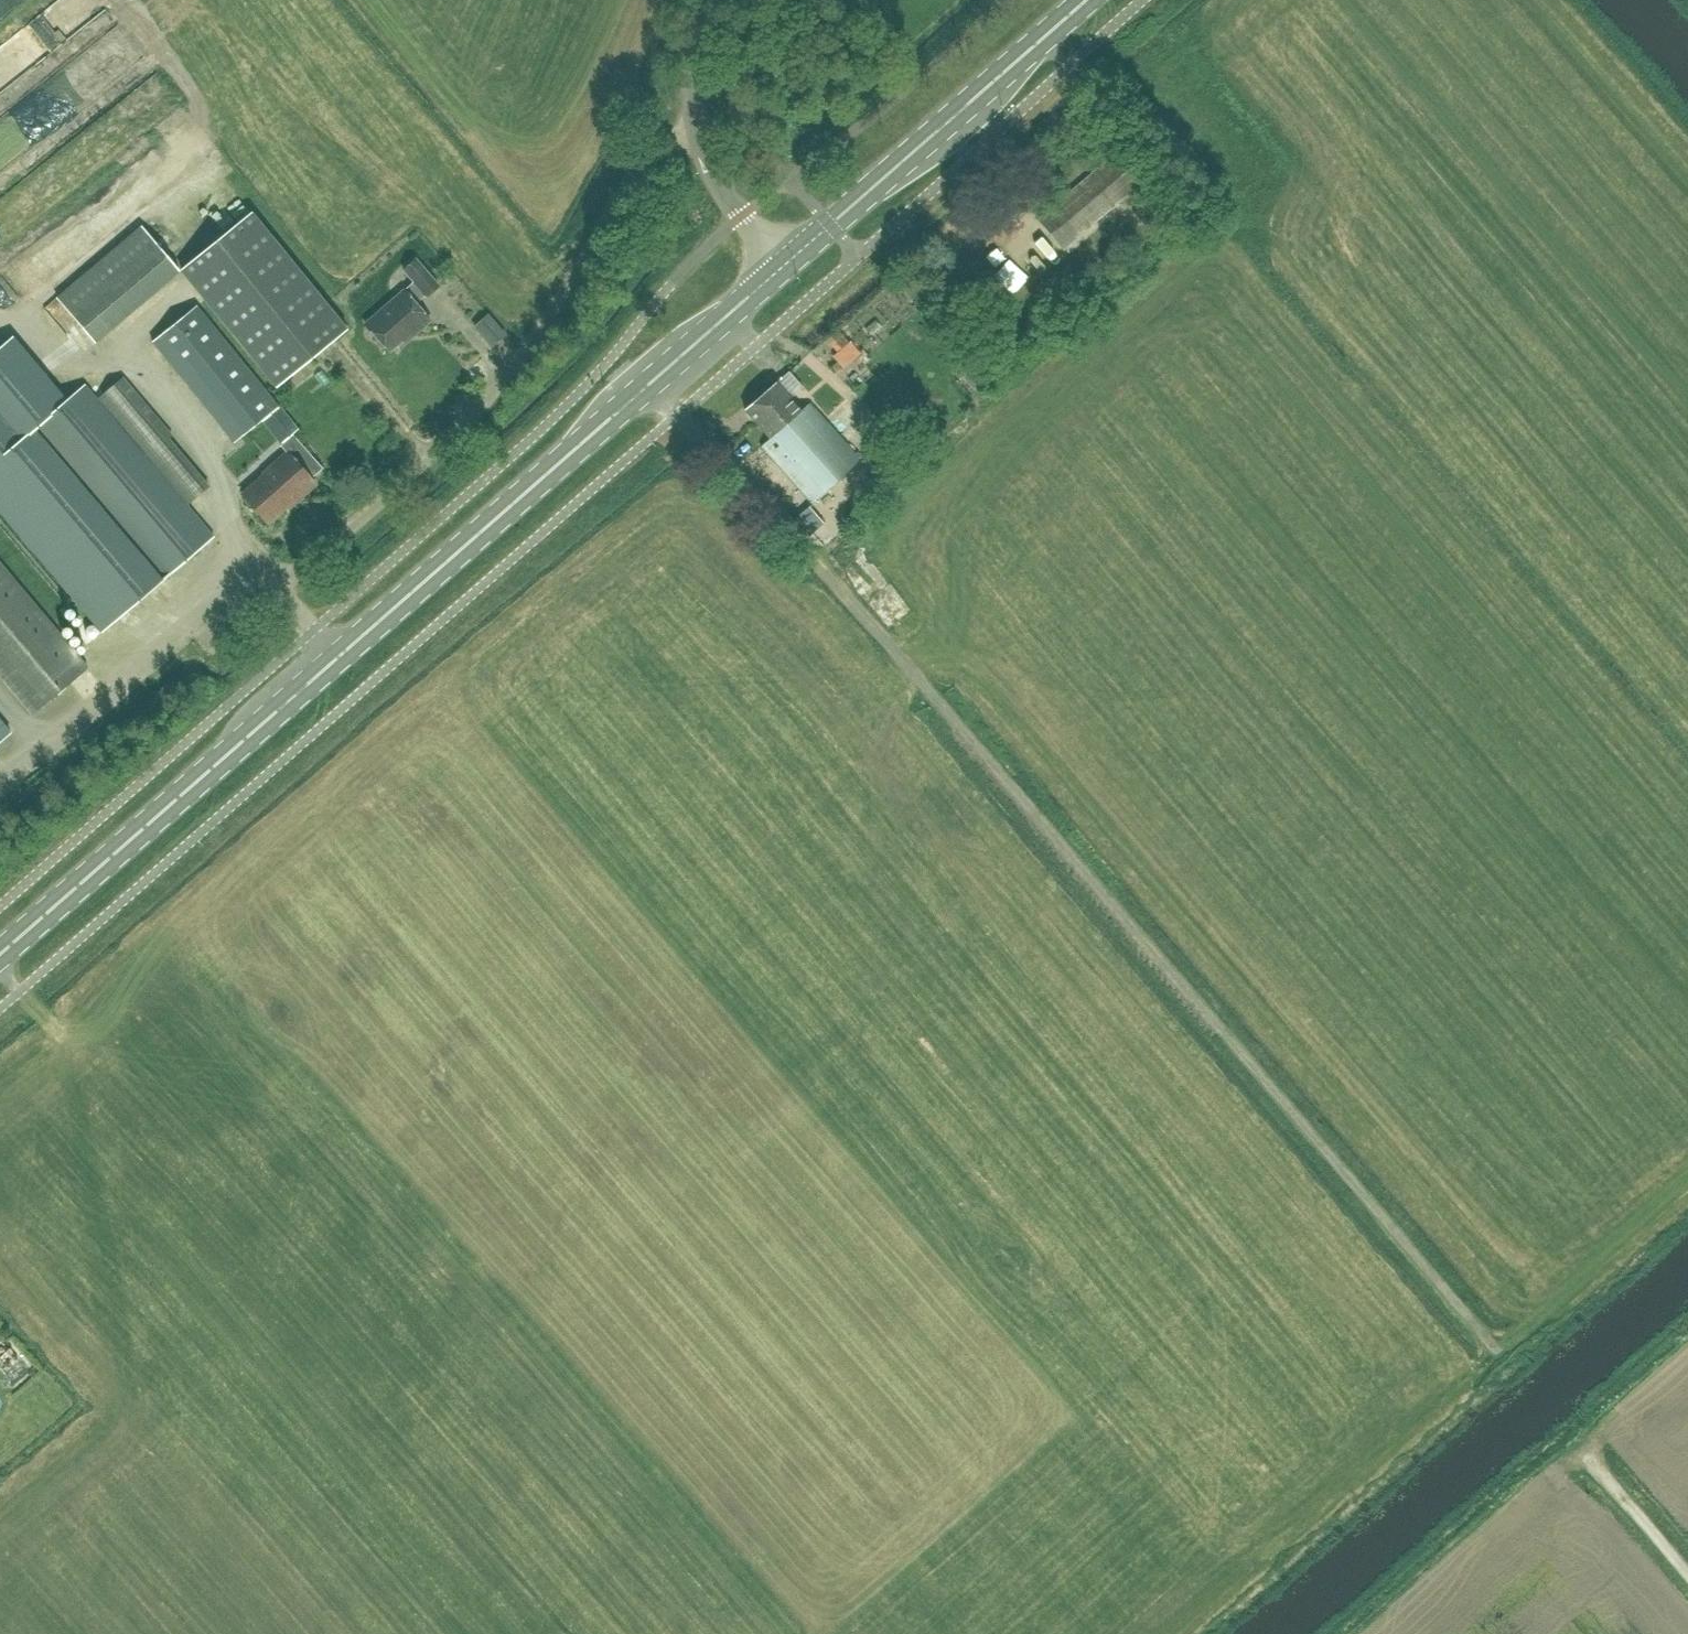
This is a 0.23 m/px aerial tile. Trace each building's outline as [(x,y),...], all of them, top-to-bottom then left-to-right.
[(1062,249),(1138,186),(1113,156),(1037,220),(1062,249)] [(179,272),(141,227),(56,298),(95,343),(179,272)] [(275,243),(205,301),(276,388),(346,331),(275,243)] [(438,286),(415,260),(403,271),(413,282),(364,325),(389,353),(410,334),(413,336),(430,322),(415,305),(425,296),(426,297),(438,286)] [(196,307),(152,342),(177,373),(221,337),(196,307)] [(981,358),(969,365),(978,381),(990,374),(981,358)] [(212,537),(186,506),(207,487),(167,440),(171,437),(122,379),(96,400),(84,385),(27,433),(138,564),(144,560),(161,581),(212,537)] [(809,503),(858,461),(808,404),(800,412),(775,383),(744,410),(769,439),(760,447),(809,503)] [(266,423),(284,442),(300,426),(281,408),(266,423)] [(310,481),(322,470),(292,436),(280,447),(286,454),(268,470),(270,472),(242,495),(267,524),(297,498),(298,499),(314,485),(310,481)] [(85,669),(0,567),(0,678),(30,715),(85,669)] [(10,733),(9,732),(8,733),(0,723),(0,741),(10,733)]
